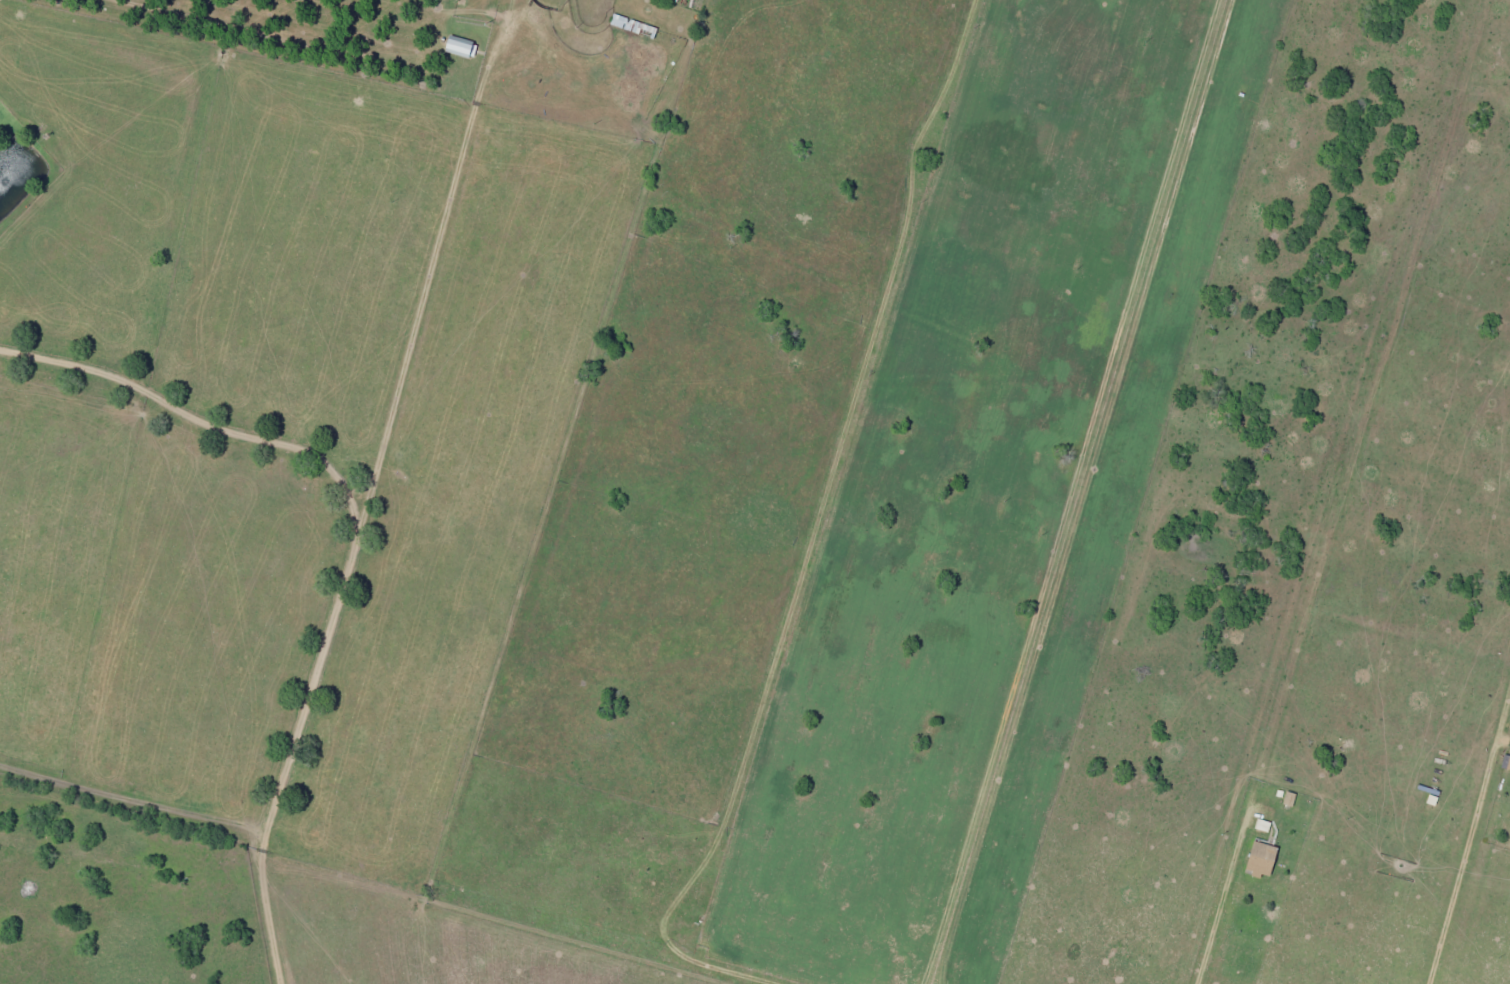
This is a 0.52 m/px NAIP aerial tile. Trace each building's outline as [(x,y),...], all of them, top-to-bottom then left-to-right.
[(608,24),(652,39),(656,28),(612,13),(608,24)] [(471,40),(446,35),(442,52),(468,57),(471,40)] [(1253,828),(1267,831),(1269,821),(1256,818),(1253,828)] [(1267,877),(1276,847),(1251,840),(1242,870),(1267,877)]
